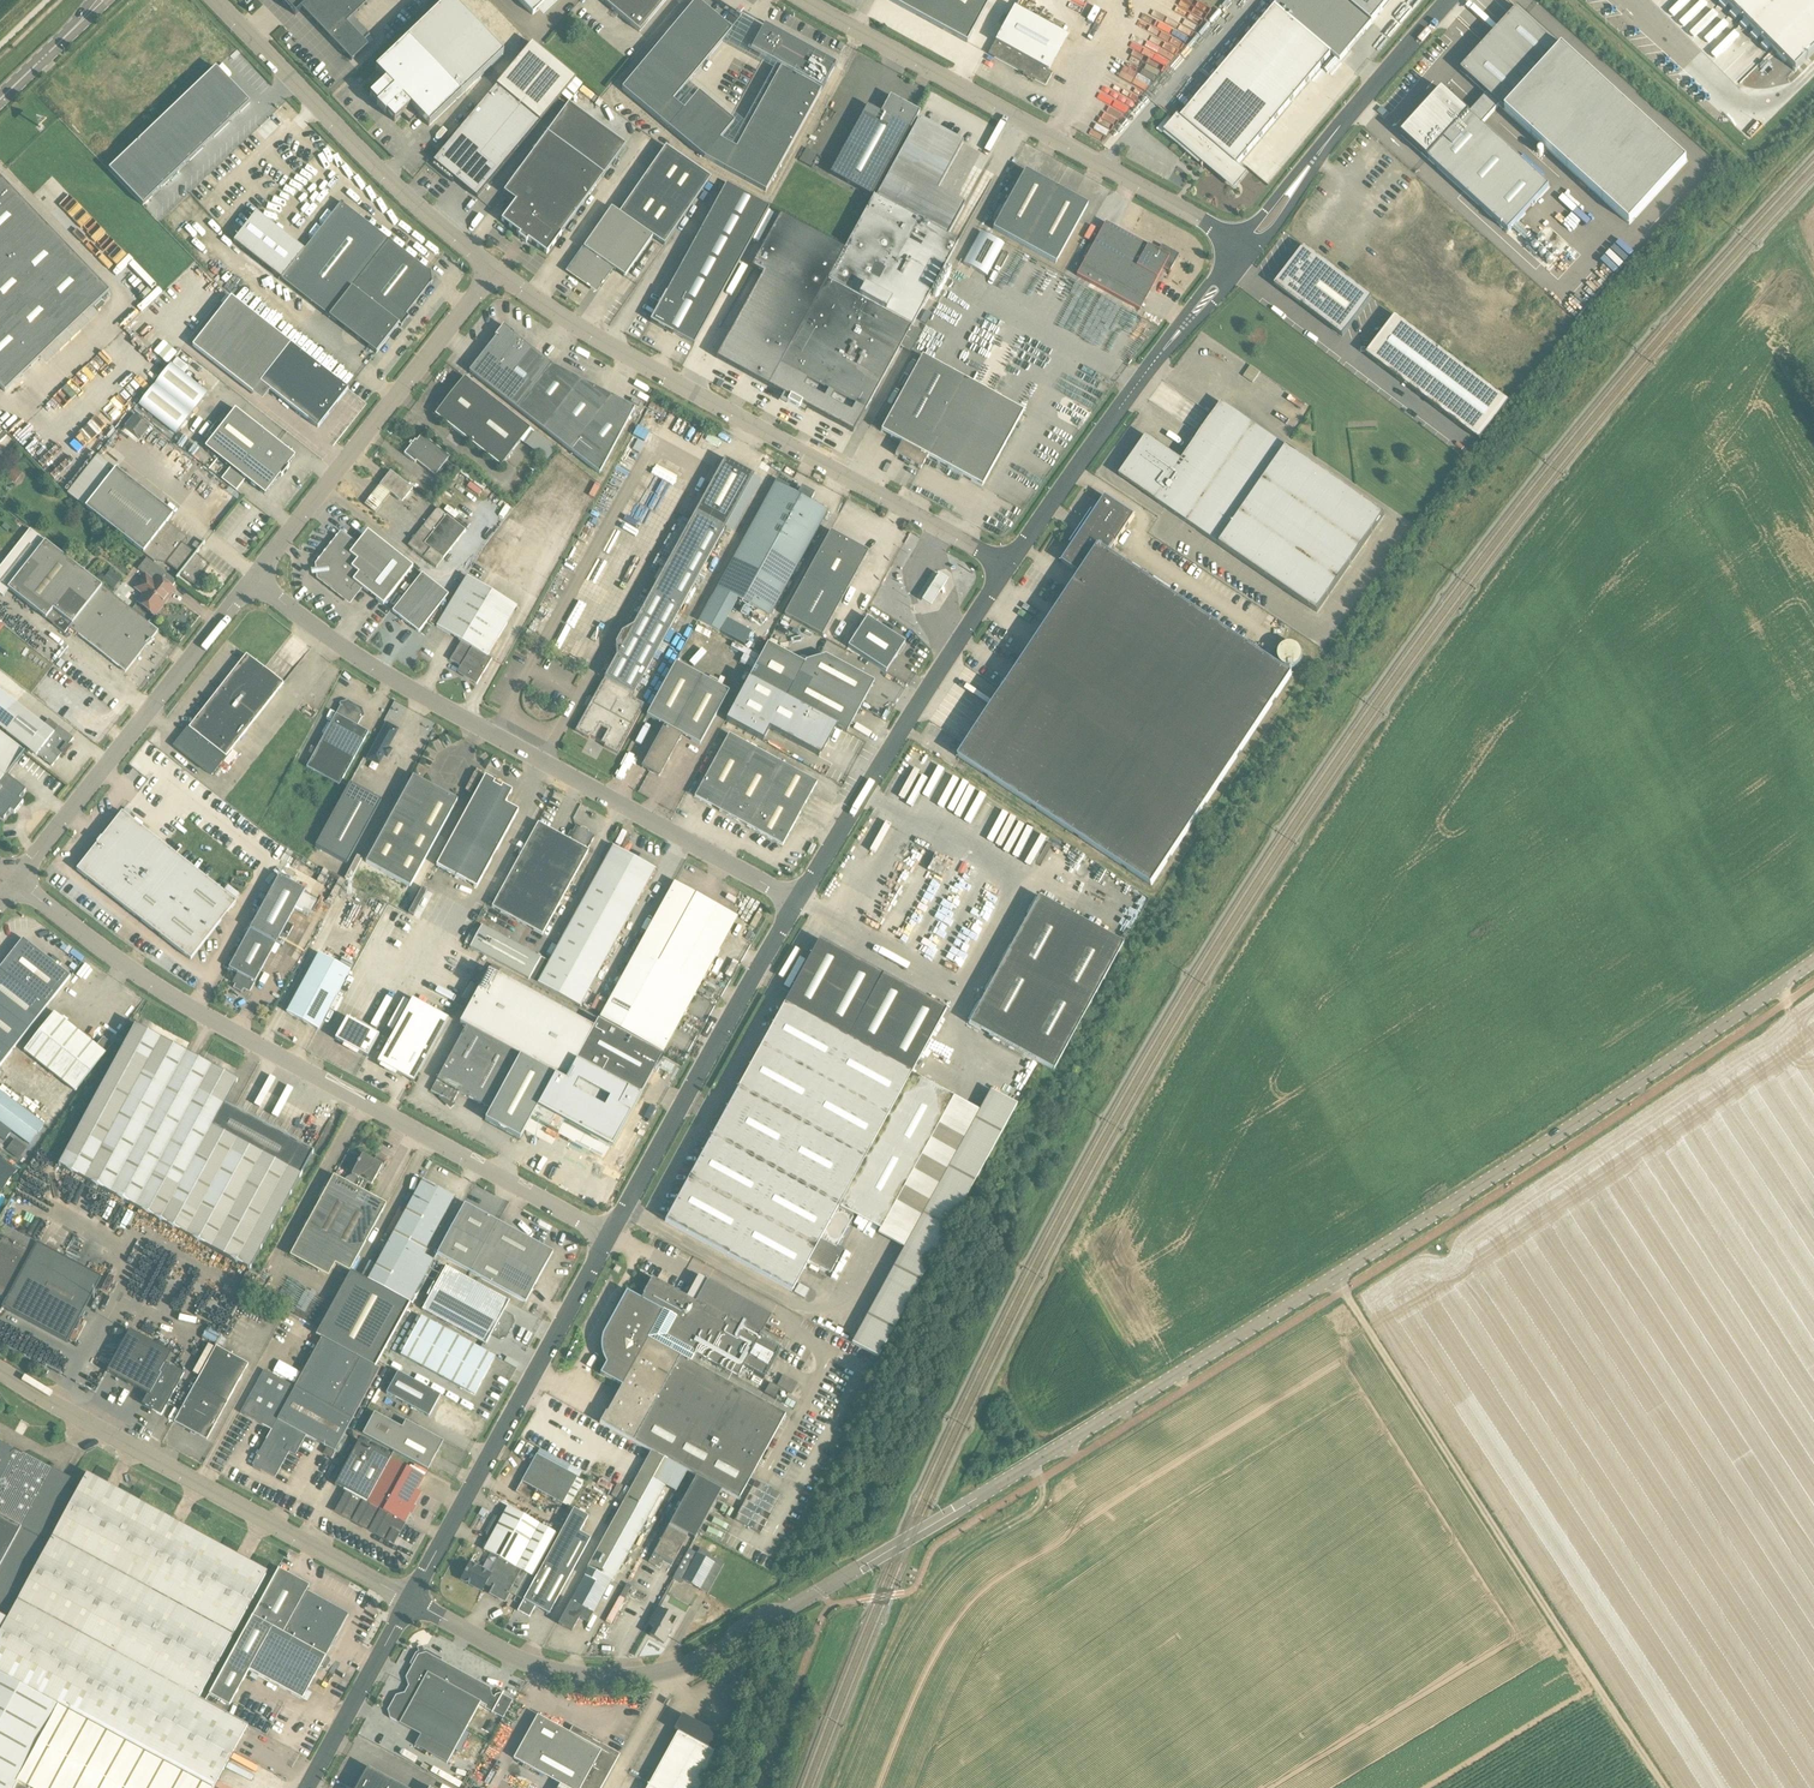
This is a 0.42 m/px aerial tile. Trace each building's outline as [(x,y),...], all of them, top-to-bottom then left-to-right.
[(293,6),(290,9),(296,15),(303,9),(352,61),(368,45),(347,23),(373,0),(288,0),(293,6)] [(504,56),(451,0),(450,0),(376,70),(378,72),(370,80),(378,88),(370,96),(379,105),(380,104),(387,112),(386,113),(395,122),(403,114),(411,122),(419,115),(429,126),(504,56)] [(533,15),(549,0),(519,0),(533,15)] [(603,1),(640,32),(667,0),(603,0),(603,1)] [(891,1),(967,43),(991,0),(891,0),(891,1)] [(1160,125),(1166,130),(1164,131),(1204,163),(1205,162),(1206,163),(1233,185),(1245,171),(1243,170),(1238,165),(1241,161),(1332,54),(1340,62),(1372,24),(1372,23),(1344,0),(1281,0),(1275,7),(1182,117),(1178,115),(1174,119),(1174,120),(1168,115),(1160,125)] [(1372,23),(1392,0),(1344,0),(1372,23)] [(1660,1),(1687,27),(1703,10),(1704,10),(1712,2),(1711,0),(1661,0),(1660,1)] [(1796,72),(1813,54),(1813,0),(1724,0),(1796,72)] [(674,101),(704,65),(733,31),(697,1),(623,90),(706,158),(767,192),(822,92),(822,91),(823,91),(836,66),(765,27),(757,42),(753,40),(750,46),(753,48),(752,52),(782,68),(771,88),(760,107),(750,126),(737,149),(721,141),(735,123),(700,93),(685,111),(674,101)] [(1419,116),(1401,135),(1509,233),(1550,188),(1482,126),(1499,106),(1630,225),(1687,162),(1518,7),(1460,70),(1487,95),(1469,114),(1443,90),(1425,109),(1419,116)] [(1049,71),(1068,37),(1014,8),(989,55),(1046,86),(1053,74),(1049,71)] [(216,68),(109,171),(143,206),(250,104),(216,68)] [(564,112),(580,88),(570,81),(553,105),(564,112)] [(478,197),(540,122),(497,86),(434,161),(435,162),(433,165),(433,164),(432,165),(453,182),(454,182),(453,181),(455,179),(478,198),(478,197)] [(868,106),(830,174),(873,198),(874,197),(920,112),(891,96),(881,113),(868,106)] [(561,234),(604,175),(626,146),(569,104),(504,193),(516,201),(502,221),(520,235),(519,237),(527,243),(528,241),(547,254),(562,234),(561,234)] [(963,143),(919,119),(876,198),(947,238),(964,206),(937,191),(963,143)] [(620,214),(612,208),(584,248),(585,249),(570,271),(593,287),(599,286),(611,267),(625,277),(653,237),(665,245),(711,178),(666,147),(620,214)] [(1025,170),(993,229),(1056,264),(1088,205),(1025,170)] [(5,392),(110,292),(0,177),(0,387),(5,392)] [(764,219),(770,208),(727,184),(721,195),(764,219)] [(764,219),(721,195),(689,253),(732,276),(764,219)] [(804,377),(846,401),(865,411),(957,244),(947,238),(876,198),(874,197),(873,198),(781,365),(795,372),(793,376),(794,380),(798,382),(802,381),(804,377)] [(257,213),(234,242),(282,279),(329,316),(377,353),(399,325),(402,327),(409,317),(407,315),(431,284),(433,282),(433,281),(432,273),(432,272),(429,270),(429,271),(394,244),(391,241),(392,241),(389,239),(344,204),(342,202),(340,204),(340,205),(305,250),(257,213)] [(1106,223),(1082,265),(1077,274),(1141,310),(1163,269),(1170,272),(1179,255),(1162,245),(1158,252),(1106,223)] [(1373,300),(1306,249),(1276,288),(1344,339),(1373,300)] [(732,276),(689,253),(652,321),(694,345),(732,276)] [(261,383),(318,428),(349,389),(232,297),(193,346),(253,394),(261,383)] [(1458,424),(1480,441),(1481,442),(1510,403),(1487,385),(1464,368),(1442,351),(1419,334),(1396,316),(1366,355),(1389,372),(1412,390),(1435,407),(1458,424)] [(469,372),(517,409),(600,474),(635,408),(552,365),(508,330),(501,331),(469,372)] [(1023,413),(922,357),(881,432),(902,443),(895,455),(921,469),(928,457),(982,487),(1023,413)] [(192,414),(208,393),(171,364),(155,384),(192,414)] [(531,429),(466,378),(465,377),(435,415),(501,467),(531,429)] [(525,423),(528,419),(498,396),(495,400),(525,423)] [(1318,613),(1385,516),(1222,403),(1182,460),(1165,448),(1164,449),(1156,443),(1157,442),(1147,436),(1146,438),(1147,438),(1138,450),(1137,449),(1119,475),(1318,613)] [(296,456),(279,443),(236,409),(206,447),(231,468),(222,479),(237,490),(246,479),(266,495),(280,476),(282,477),(290,467),(288,466),(296,456)] [(140,443),(152,427),(135,413),(122,429),(140,443)] [(436,476),(451,457),(422,435),(417,441),(416,440),(405,454),(416,463),(417,461),(436,476)] [(97,456),(68,494),(155,562),(155,561),(166,563),(194,585),(210,565),(183,543),(187,539),(188,540),(188,539),(168,523),(174,515),(116,469),(115,470),(97,456)] [(754,475),(725,459),(604,678),(605,679),(603,682),(603,681),(593,699),(590,697),(585,706),(588,708),(575,731),(589,739),(591,737),(593,738),(598,730),(606,734),(602,743),(605,745),(604,747),(618,755),(645,707),(631,699),(633,697),(634,698),(636,694),(635,693),(725,528),(754,475)] [(402,502),(413,489),(391,471),(380,485),(402,502)] [(775,482),(717,587),(770,616),(828,511),(810,501),(811,500),(800,493),(799,495),(775,482)] [(959,757),(966,762),(1152,886),(1292,674),(1110,553),(1135,516),(1106,496),(1095,513),(1092,511),(1070,544),(1073,546),(1062,562),(1081,574),(959,757)] [(408,545),(424,558),(437,568),(466,530),(447,515),(432,534),(423,527),(408,545)] [(8,589),(46,619),(53,610),(60,615),(53,624),(65,633),(70,628),(78,634),(126,672),(147,645),(152,642),(151,640),(159,631),(149,623),(46,541),(30,529),(0,568),(0,593),(3,595),(8,589)] [(414,567),(406,561),(368,531),(356,545),(342,534),(318,565),(318,568),(312,569),(313,574),(319,574),(319,578),(350,602),(361,587),(384,605),(414,567)] [(831,531),(784,616),(822,637),(869,552),(831,531)] [(137,602),(155,616),(175,590),(172,588),(176,582),(147,559),(138,569),(146,575),(136,588),(143,594),(137,602)] [(122,580),(111,571),(103,581),(114,590),(122,580)] [(449,595),(423,574),(393,612),(419,632),(449,595)] [(459,674),(477,685),(492,659),(488,657),(518,607),(467,576),(437,627),(462,642),(450,660),(461,667),(459,670),(458,671),(458,672),(458,673),(459,674)] [(939,579),(922,605),(931,611),(948,585),(939,579)] [(905,643),(867,618),(848,647),(886,672),(905,643)] [(768,643),(748,680),(835,726),(847,733),(874,682),(826,655),(806,661),(804,663),(768,643)] [(1284,647),(1282,666),(1301,668),(1302,649),(1284,647)] [(247,655),(175,746),(212,775),(284,684),(247,655)] [(674,731),(703,678),(676,663),(651,708),(647,716),(665,726),(674,731)] [(729,692),(703,678),(674,731),(665,726),(642,768),(659,777),(682,735),(700,745),(729,692)] [(835,726),(748,680),(726,721),(763,741),(770,730),(819,756),(835,726)] [(25,752),(28,749),(52,767),(74,738),(59,727),(54,733),(0,690),(0,732),(25,752)] [(342,704),(307,768),(340,786),(369,732),(358,726),(364,716),(362,710),(348,702),(342,704)] [(388,713),(399,720),(406,708),(396,702),(388,713)] [(387,724),(368,759),(379,765),(398,730),(387,724)] [(4,818),(11,809),(13,811),(15,811),(17,810),(19,809),(20,808),(21,805),(21,803),(20,801),(19,800),(26,791),(7,776),(25,752),(0,732),(0,815),(4,818)] [(729,734),(695,797),(783,846),(818,782),(729,734)] [(413,776),(366,863),(411,887),(458,800),(413,776)] [(512,791),(485,776),(436,865),(477,888),(519,811),(506,804),(512,791)] [(382,801),(350,784),(315,847),(347,864),(382,801)] [(236,902),(179,857),(122,812),(77,870),(191,960),(236,902)] [(588,850),(595,837),(576,826),(573,832),(571,831),(567,839),(538,823),(492,907),(543,935),(589,851),(588,850)] [(849,887),(820,940),(937,1005),(1002,888),(905,835),(882,878),(870,899),(849,887)] [(538,983),(580,1006),(580,1007),(655,870),(613,846),(550,962),(538,983)] [(250,992),(277,944),(305,890),(280,876),(256,919),(229,968),(238,974),(233,983),(236,984),(234,988),(236,989),(240,992),(242,993),(244,989),(250,992)] [(675,882),(618,985),(600,1018),(663,1053),(738,917),(732,913),(675,882)] [(969,1024),(1040,1063),(1053,1071),(1123,944),(1038,897),(969,1024)] [(538,983),(550,962),(482,925),(470,948),(529,980),(530,979),(538,983)] [(12,1052),(71,976),(23,939),(0,968),(0,1066),(12,1052)] [(838,1208),(838,1207),(912,1074),(947,1010),(937,1005),(820,940),(785,1004),(665,1222),(792,1292),(809,1262),(831,1274),(842,1252),(836,1248),(854,1216),(838,1208)] [(351,971),(350,971),(319,954),(287,1013),(319,1030),(351,971)] [(489,971),(499,976),(502,970),(492,965),(489,971)] [(499,976),(489,971),(460,1024),(466,1027),(431,1091),(443,1097),(443,1096),(452,1101),(453,1103),(455,1102),(454,1101),(454,1100),(455,1101),(459,1093),(491,1110),(486,1120),(488,1121),(552,1005),(499,976)] [(412,999),(378,1062),(414,1082),(448,1019),(412,999)] [(552,1005),(488,1121),(520,1139),(554,1077),(565,1083),(576,1061),(594,1028),(552,1005)] [(97,1046),(55,1012),(25,1051),(76,1091),(113,1045),(104,1038),(97,1046)] [(368,1056),(379,1035),(348,1018),(336,1039),(349,1046),(348,1049),(353,1052),(355,1049),(368,1056)] [(594,1028),(576,1061),(611,1081),(639,1096),(663,1053),(599,1018),(594,1028)] [(59,1166),(250,1270),(313,1153),(225,1105),(238,1081),(135,1026),(59,1166)] [(611,1081),(577,1143),(604,1158),(639,1096),(611,1081)] [(30,1145),(45,1125),(0,1091),(0,1122),(30,1145)] [(857,1345),(879,1357),(1017,1105),(995,1093),(909,1251),(857,1345)] [(0,1124),(0,1138),(4,1141),(11,1132),(0,1124)] [(13,1139),(7,1152),(21,1158),(27,1146),(13,1139)] [(359,1179),(354,1187),(363,1192),(367,1183),(372,1186),(378,1174),(379,1175),(386,1162),(377,1157),(374,1161),(363,1155),(352,1175),(359,1179)] [(3,1190),(17,1171),(0,1158),(0,1188),(3,1190)] [(334,1176),(288,1260),(326,1281),(333,1268),(348,1276),(387,1205),(363,1192),(354,1187),(334,1176)] [(423,1180),(368,1280),(410,1303),(434,1261),(423,1255),(455,1197),(423,1180)] [(554,1252),(498,1222),(465,1204),(437,1254),(526,1303),(554,1252)] [(6,1300),(37,1243),(5,1226),(0,1235),(0,1297),(6,1300)] [(43,1233),(37,1243),(6,1300),(14,1304),(10,1311),(67,1342),(102,1278),(44,1247),(49,1236),(43,1233)] [(423,1310),(486,1345),(492,1335),(500,1340),(506,1338),(515,1322),(513,1316),(504,1312),(510,1302),(446,1267),(423,1310)] [(623,1272),(617,1268),(613,1274),(620,1278),(623,1272)] [(375,1367),(410,1303),(368,1280),(351,1271),(316,1334),(322,1338),(361,1360),(375,1367)] [(747,1359),(741,1371),(762,1382),(771,1366),(778,1353),(763,1345),(766,1339),(761,1336),(770,1319),(771,1316),(708,1281),(695,1303),(652,1279),(643,1295),(644,1295),(750,1354),(747,1359)] [(741,1371),(747,1359),(750,1354),(644,1295),(642,1299),(627,1291),(603,1334),(602,1339),(601,1347),(603,1354),(604,1359),(606,1363),(601,1374),(622,1386),(603,1421),(603,1422),(601,1421),(600,1423),(651,1452),(667,1460),(696,1476),(721,1490),(739,1500),(786,1415),(691,1362),(695,1354),(738,1377),(741,1371)] [(6,1300),(2,1307),(10,1311),(14,1304),(6,1300)] [(401,1355),(475,1396),(495,1358),(422,1318),(401,1355)] [(162,1416),(168,1404),(184,1374),(166,1364),(171,1354),(151,1342),(130,1331),(107,1372),(148,1395),(142,1405),(162,1416)] [(322,1338),(295,1387),(334,1409),(361,1360),(322,1338)] [(216,1347),(181,1411),(174,1422),(207,1440),(249,1365),(216,1347)] [(380,1370),(375,1367),(361,1360),(334,1409),(295,1387),(264,1370),(241,1413),(272,1430),(252,1465),(275,1477),(292,1448),(297,1450),(306,1435),(326,1446),(335,1451),(380,1370)] [(429,1417),(441,1395),(398,1372),(386,1393),(429,1417)] [(363,1434),(428,1470),(444,1441),(406,1421),(402,1428),(375,1413),(363,1434)] [(405,1523),(367,1502),(391,1458),(359,1441),(335,1485),(344,1490),(333,1510),(394,1543),(405,1523)] [(56,1485),(48,1480),(53,1470),(0,1442),(0,1787),(15,1787),(18,1781),(31,1787),(214,1787),(249,1726),(199,1699),(268,1573),(87,1475),(76,1495),(56,1485)] [(326,1446),(323,1453),(331,1458),(335,1451),(326,1446)] [(584,1481),(579,1478),(582,1472),(540,1449),(522,1482),(569,1508),(584,1481)] [(588,1623),(612,1580),(614,1581),(665,1487),(655,1482),(667,1460),(651,1452),(588,1566),(590,1568),(559,1624),(569,1630),(577,1617),(588,1623)] [(367,1502),(405,1523),(422,1492),(417,1490),(425,1476),(391,1458),(367,1502)] [(696,1476),(673,1519),(670,1525),(670,1524),(649,1562),(657,1567),(661,1561),(671,1567),(688,1535),(694,1538),(694,1539),(694,1540),(721,1490),(696,1476)] [(486,1585),(490,1587),(491,1584),(494,1586),(490,1593),(505,1601),(521,1571),(534,1577),(557,1534),(508,1507),(502,1518),(500,1517),(497,1518),(487,1535),(488,1538),(491,1539),(484,1550),(499,1559),(491,1574),(470,1563),(461,1580),(482,1592),(486,1585)] [(580,1533),(588,1517),(574,1509),(545,1561),(518,1611),(530,1617),(535,1607),(549,1614),(570,1576),(591,1538),(580,1533)] [(689,1549),(673,1579),(682,1583),(684,1580),(699,1588),(698,1590),(707,1595),(724,1564),(710,1557),(711,1555),(700,1549),(697,1554),(689,1549)] [(249,1670),(289,1692),(302,1699),(320,1667),(323,1669),(326,1668),(330,1661),(329,1658),(326,1656),(349,1614),(307,1591),(310,1585),(279,1568),(209,1694),(229,1706),(249,1670)] [(664,1644),(670,1634),(679,1618),(659,1607),(648,1625),(655,1628),(650,1636),(664,1644)] [(424,1651),(419,1652),(420,1655),(418,1655),(406,1677),(408,1685),(409,1685),(405,1693),(404,1693),(396,1695),(388,1710),(390,1718),(453,1753),(481,1703),(450,1686),(459,1671),(426,1653),(425,1653),(424,1651)] [(502,1694),(501,1695),(499,1700),(493,1696),(490,1688),(459,1671),(450,1686),(481,1703),(487,1706),(486,1709),(503,1718),(513,1701),(502,1694)] [(620,1754),(572,1728),(569,1733),(538,1715),(514,1759),(561,1785),(559,1787),(601,1787),(620,1754)] [(678,1732),(649,1785),(648,1784),(648,1785),(649,1785),(647,1787),(700,1787),(714,1752),(720,1735),(682,1715),(674,1730),(678,1732)] [(491,1722),(486,1731),(493,1734),(497,1725),(491,1722)] [(368,1767),(356,1787),(405,1787),(368,1767)]
